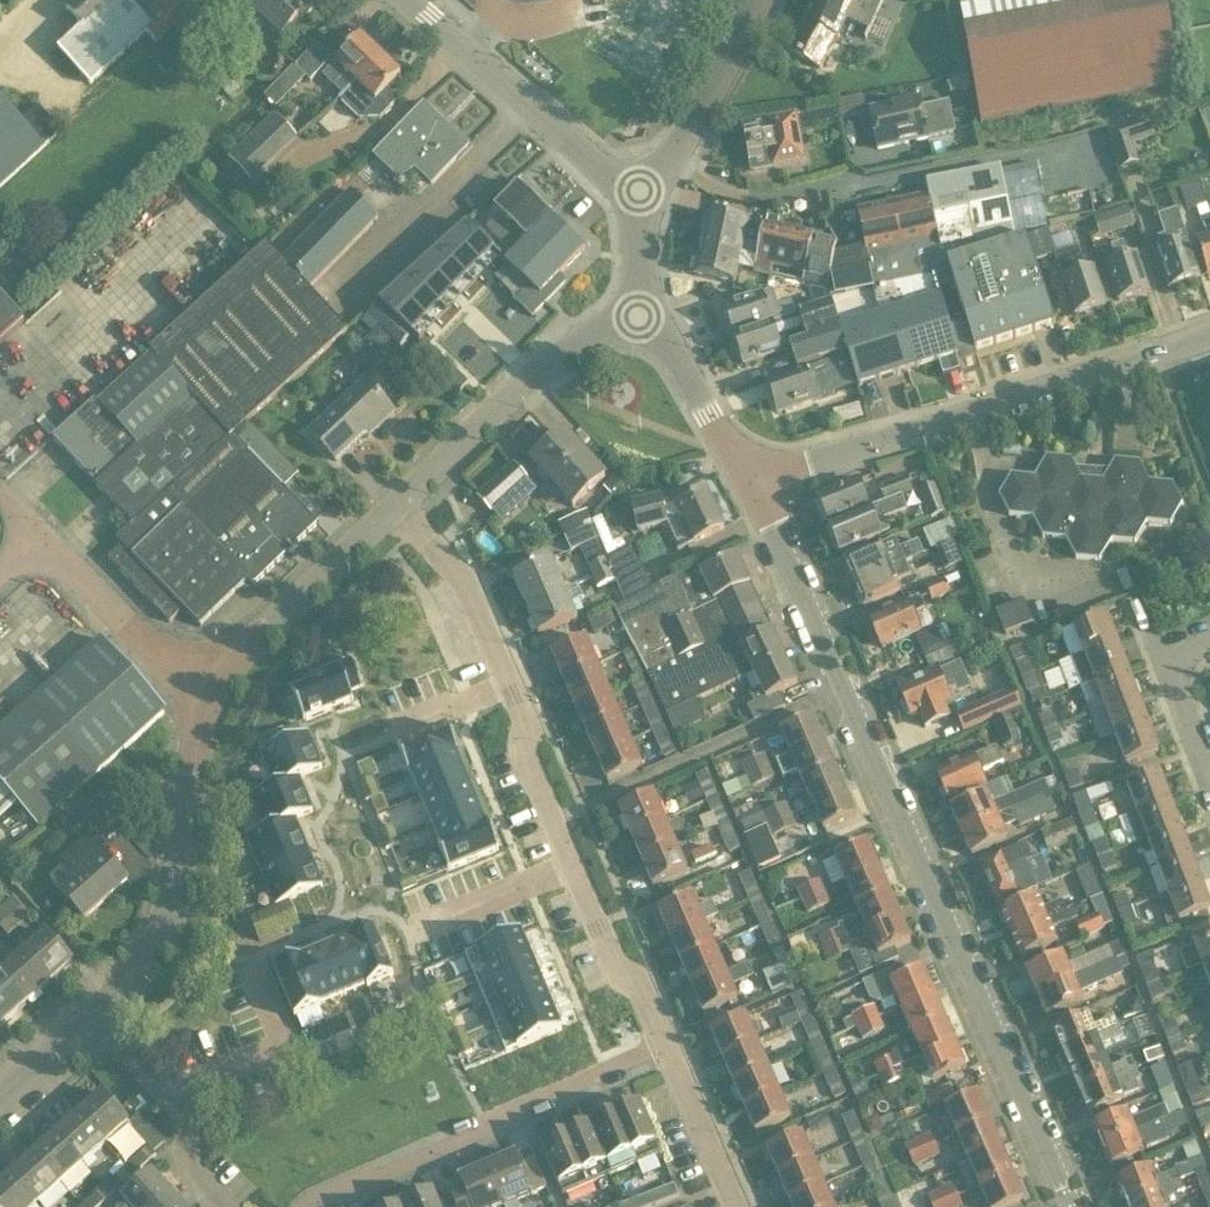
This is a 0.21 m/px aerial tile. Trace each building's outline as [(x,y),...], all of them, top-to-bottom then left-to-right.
[(60,52),(90,85),(146,34),(156,45),(192,11),(182,0),(174,0),(162,11),(158,7),(146,18),(129,0),(78,0),(68,10),(85,29),(60,52)] [(246,0),(245,2),(283,38),(300,20),(302,22),(314,9),(305,0),(246,0)] [(787,54),(819,71),(836,40),(837,40),(845,22),(867,32),(863,42),(864,42),(883,0),(813,0),(802,25),(787,54)] [(980,125),(1181,89),(1165,0),(957,0),(980,125)] [(323,78),(343,97),(382,57),(362,38),(323,78)] [(312,82),(333,59),(318,45),(296,67),(307,77),(312,82)] [(382,57),(343,97),(339,101),(358,120),(380,120),(394,106),(394,95),(387,89),(401,75),(382,57)] [(307,77),(296,67),(295,67),(280,82),(292,93),(307,77)] [(237,90),(229,80),(220,87),(228,97),(237,90)] [(839,100),(843,121),(867,117),(863,96),(839,100)] [(62,132),(39,107),(22,122),(0,99),(0,188),(62,132)] [(922,108),(921,102),(889,109),(869,113),(878,151),(927,141),(926,139),(956,134),(949,102),(922,108)] [(424,104),(374,156),(398,180),(414,170),(431,186),(469,147),(424,104)] [(797,115),(744,125),(753,172),(806,162),(800,131),(819,127),(816,111),(797,115)] [(275,114),(241,146),(264,169),(297,138),(275,114)] [(1148,119),(1108,132),(1115,151),(1134,145),(1155,138),(1148,119)] [(1003,191),(1000,179),(998,171),(932,184),(927,200),(933,243),(937,258),(963,253),(1013,241),(1003,191)] [(1036,172),(1000,179),(1003,191),(1038,183),(1036,172)] [(1184,201),(1203,194),(1199,183),(1180,189),(1184,201)] [(515,257),(494,278),(533,318),(567,283),(560,276),(585,251),(517,186),(494,210),(500,215),(486,229),(515,257)] [(53,438),(131,525),(133,526),(232,436),(348,332),(309,290),(379,220),(351,192),(282,261),(268,245),(149,352),(153,356),(101,403),(96,398),(53,438)] [(856,215),(864,252),(866,256),(933,243),(927,200),(856,215)] [(1128,209),(1111,214),(1117,233),(1134,228),(1128,209)] [(1165,237),(1156,240),(1161,253),(1157,254),(1169,291),(1197,282),(1185,245),(1188,244),(1177,211),(1158,217),(1165,237)] [(1200,219),(1202,228),(1206,239),(1195,242),(1207,279),(1209,278),(1209,216),(1200,219)] [(702,248),(741,257),(748,225),(708,217),(702,248)] [(825,235),(835,233),(832,223),(823,225),(825,235)] [(480,266),(484,261),(489,266),(499,256),(494,251),(467,224),(451,238),(437,251),(423,265),(408,278),(394,291),(379,305),(411,336),(417,342),(427,331),(421,326),(426,322),(430,318),(435,323),(445,313),(454,303),(449,298),(453,294),(457,290),(462,295),(472,285),(481,275),(476,270),(480,266)] [(753,273),(827,289),(833,258),(836,246),(762,228),(753,273)] [(1048,230),(1026,237),(1033,261),(1056,254),(1048,230)] [(955,358),(1055,326),(1026,242),(966,262),(963,253),(937,258),(933,243),(866,256),(874,294),(933,280),(955,358)] [(1115,262),(1106,265),(1118,302),(1147,293),(1135,256),(1127,258),(1123,244),(1110,248),(1115,262)] [(735,287),(741,257),(702,248),(695,279),(735,287)] [(1077,249),(1054,256),(1058,268),(1067,265),(1071,276),(1064,279),(1076,316),(1104,307),(1092,269),(1085,272),(1077,249)] [(874,294),(866,256),(864,252),(833,258),(827,289),(832,306),(846,355),(847,356),(853,375),(857,389),(906,373),(889,317),(878,320),(872,294),(874,294)] [(906,373),(955,358),(933,280),(874,294),(872,294),(878,320),(889,317),(906,373)] [(832,306),(827,289),(808,285),(816,311),(816,312),(823,309),(832,306)] [(734,339),(771,325),(761,296),(724,309),(734,339)] [(24,324),(0,298),(0,345),(24,324)] [(846,355),(832,306),(823,309),(816,312),(783,322),(771,325),(775,337),(803,327),(808,343),(790,350),(797,371),(846,355)] [(780,354),(775,337),(771,325),(734,339),(744,367),(780,354)] [(468,384),(427,344),(418,352),(460,393),(468,384)] [(806,371),(767,384),(776,414),(816,401),(812,389),(840,379),(853,375),(847,356),(805,370),(806,371)] [(853,375),(840,379),(845,396),(858,391),(857,389),(853,375)] [(365,382),(310,434),(337,461),(375,426),(378,430),(395,414),(365,382)] [(538,436),(521,451),(572,507),(605,477),(565,433),(549,448),(538,436)] [(280,485),(232,436),(133,526),(131,525),(116,540),(121,546),(107,559),(168,623),(182,610),(198,627),(247,579),(254,587),(319,525),(286,491),(253,523),(247,517),(280,485)] [(1013,477),(1000,496),(1010,517),(1033,518),(1043,538),(1066,540),(1076,560),(1100,561),(1112,542),(1136,543),(1148,524),(1171,525),(1183,505),(1173,484),(1150,483),(1139,462),(1117,462),(1110,471),(1076,469),(1071,459),(1048,459),(1035,478),(1013,477)] [(511,496),(528,480),(514,465),(478,498),(492,513),(493,512),(503,522),(520,506),(511,496)] [(609,493),(625,474),(618,467),(602,487),(609,493)] [(907,477),(879,489),(885,502),(913,491),(907,477)] [(828,524),(868,508),(857,481),(817,498),(818,501),(816,502),(820,513),(823,512),(828,524)] [(919,491),(930,520),(947,513),(936,485),(919,491)] [(677,551),(695,544),(725,530),(707,492),(677,507),(675,496),(631,508),(639,531),(666,525),(677,551)] [(868,508),(828,524),(833,537),(830,538),(835,549),(838,548),(839,552),(880,535),(889,532),(885,520),(908,511),(902,497),(869,509),(868,508)] [(594,528),(588,514),(560,527),(566,540),(594,528)] [(957,539),(950,523),(940,527),(947,543),(957,539)] [(580,549),(600,541),(594,528),(566,540),(571,553),(580,549)] [(899,550),(895,540),(844,562),(854,584),(905,562),(904,560),(911,557),(907,547),(899,550)] [(608,559),(600,541),(580,549),(588,567),(608,559)] [(912,560),(924,555),(917,541),(906,546),(907,547),(911,557),(912,560)] [(945,570),(963,563),(955,543),(937,550),(945,570)] [(608,559),(612,569),(617,580),(627,603),(652,590),(630,547),(614,556),(608,559)] [(675,578),(652,590),(627,603),(615,610),(620,622),(634,648),(647,673),(648,675),(667,715),(754,674),(785,659),(772,632),(766,619),(750,585),(751,584),(738,557),(701,574),(698,567),(675,578)] [(911,557),(904,560),(905,562),(854,584),(864,608),(901,592),(896,581),(910,575),(905,564),(913,561),(912,560),(911,557)] [(587,567),(592,578),(612,569),(608,559),(588,567),(587,567)] [(527,607),(564,590),(552,561),(514,578),(527,607)] [(617,580),(612,569),(592,578),(597,589),(617,580)] [(926,587),(932,603),(951,595),(944,579),(926,587)] [(578,620),(570,603),(584,598),(579,585),(565,591),(565,590),(564,590),(527,607),(540,637),(578,620)] [(907,603),(869,619),(882,649),(920,632),(913,616),(925,610),(920,598),(907,603)] [(1005,635),(1032,625),(1024,602),(996,612),(1005,635)] [(615,610),(589,625),(595,635),(620,622),(615,610)] [(1085,654),(1117,642),(1106,614),(1074,627),(1085,654)] [(562,680),(597,665),(586,639),(551,654),(562,680)] [(0,729),(0,785),(19,806),(38,828),(165,715),(99,640),(0,729)] [(956,656),(949,641),(923,654),(929,668),(956,656)] [(1117,642),(1073,659),(1083,687),(1128,670),(1117,642)] [(647,673),(634,648),(623,654),(635,678),(642,676),(647,673)] [(754,704),(747,707),(754,723),(786,708),(779,694),(798,685),(785,659),(754,674),(761,689),(750,695),(754,704)] [(324,682),(293,695),(304,723),(354,702),(350,693),(363,688),(352,661),(321,674),(324,682)] [(1022,679),(1035,674),(1030,661),(1017,666),(1022,679)] [(912,718),(950,702),(949,698),(971,689),(960,662),(899,688),(912,718)] [(574,706),(608,691),(597,665),(562,680),(574,706)] [(1106,709),(1138,697),(1128,670),(1096,683),(1106,709)] [(1027,693),(1041,688),(1035,674),(1022,679),(1027,693)] [(642,707),(653,702),(642,676),(635,678),(630,681),(642,707)] [(585,731),(619,716),(608,691),(574,706),(585,731)] [(1022,708),(1015,691),(956,715),(963,732),(1022,708)] [(1106,709),(1117,736),(1148,724),(1138,697),(1106,709)] [(653,732),(664,727),(653,702),(642,707),(653,732)] [(1039,718),(1045,733),(1058,728),(1052,713),(1039,718)] [(596,757),(630,742),(619,716),(585,731),(596,757)] [(994,724),(1004,748),(1021,741),(1011,717),(994,724)] [(791,756),(823,743),(812,719),(781,732),(791,756)] [(1117,736),(1127,765),(1159,752),(1148,724),(1117,736)] [(285,732),(288,741),(302,735),(298,726),(285,732)] [(664,758),(675,753),(664,727),(653,732),(664,758)] [(448,728),(398,749),(409,774),(458,754),(448,728)] [(1064,742),(1058,728),(1045,733),(1051,747),(1064,742)] [(307,733),(261,752),(275,786),(275,787),(298,778),(299,779),(322,769),(307,733)] [(607,783),(642,768),(630,742),(596,757),(607,783)] [(802,780),(833,766),(823,743),(791,756),(777,763),(783,778),(798,772),(802,780)] [(996,747),(937,774),(950,802),(987,786),(980,772),(1003,762),(996,747)] [(458,754),(409,774),(409,775),(411,775),(420,798),(467,778),(457,755),(459,755),(458,754)] [(765,755),(753,760),(742,765),(747,776),(770,766),(765,755)] [(747,777),(749,782),(752,788),(775,778),(770,766),(747,776),(747,777)] [(812,805),(844,791),(833,766),(802,780),(812,805)] [(707,802),(718,797),(706,771),(696,776),(707,802)] [(1071,791),(1083,786),(1078,773),(1065,778),(1071,791)] [(1138,812),(1170,800),(1160,773),(1128,785),(1138,812)] [(747,777),(736,782),(741,792),(752,788),(749,782),(747,777)] [(275,786),(251,796),(265,830),(266,831),(294,819),(295,820),(304,816),(313,812),(299,779),(298,778),(275,787),(275,786)] [(467,778),(420,798),(430,822),(477,803),(467,778)] [(372,779),(359,784),(363,793),(376,788),(372,779)] [(691,802),(703,797),(697,782),(685,788),(691,802)] [(952,809),(962,832),(1049,795),(1050,795),(1045,783),(1008,800),(1007,798),(992,805),(987,793),(952,809)] [(19,806),(0,785),(0,822),(19,806)] [(376,788),(363,793),(366,802),(369,801),(380,797),(376,788)] [(824,831),(855,818),(844,791),(812,805),(824,831)] [(1079,813),(1092,808),(1087,793),(1074,798),(1079,813)] [(631,836),(664,821),(653,795),(619,810),(631,836)] [(1008,841),(1003,829),(1018,822),(1021,828),(1057,813),(1049,795),(962,832),(972,856),(1008,841)] [(718,797),(707,802),(718,828),(729,823),(718,797)] [(1138,812),(1129,816),(1140,843),(1149,839),(1180,827),(1170,800),(1138,812)] [(477,803),(430,822),(440,845),(438,846),(439,847),(488,826),(488,825),(486,826),(477,803)] [(763,814),(768,825),(792,815),(786,803),(763,814)] [(105,844),(122,828),(103,807),(86,822),(105,844)] [(1079,813),(1078,814),(1084,831),(1099,825),(1092,808),(1079,813)] [(797,827),(792,815),(768,825),(774,837),(797,827)] [(265,830),(247,837),(262,872),(308,853),(295,820),(294,819),(266,831),(265,830)] [(642,861),(676,847),(664,821),(631,836),(642,861)] [(1072,821),(1041,833),(1048,851),(1079,840),(1072,821)] [(740,849),(729,823),(718,828),(729,854),(740,849)] [(488,826),(439,847),(449,872),(499,851),(488,826)] [(382,831),(379,833),(383,842),(396,836),(392,827),(382,831)] [(1159,867),(1191,855),(1180,827),(1149,839),(1159,867)] [(396,836),(383,842),(386,851),(400,845),(396,836)] [(77,878),(59,895),(84,923),(128,883),(89,839),(62,862),(77,878)] [(1098,859),(1111,854),(1106,841),(1093,846),(1098,859)] [(845,881),(877,867),(867,843),(835,857),(845,881)] [(1025,846),(982,864),(998,904),(1016,896),(1016,897),(1036,889),(1025,863),(1031,861),(1025,846)] [(653,887),(687,872),(676,847),(642,861),(653,887)] [(698,871),(719,862),(713,849),(693,858),(698,871)] [(308,853),(262,872),(276,907),(323,887),(308,853)] [(1111,854),(1098,859),(1104,874),(1117,869),(1111,854)] [(1169,894),(1201,882),(1191,855),(1159,867),(1169,894)] [(856,906),(888,892),(877,867),(845,881),(856,906)] [(1078,873),(1085,892),(1097,887),(1089,868),(1078,873)] [(750,902),(761,898),(750,871),(739,876),(750,902)] [(413,877),(400,882),(403,891),(417,886),(413,877)] [(797,890),(802,902),(825,891),(820,880),(797,890)] [(1201,882),(1169,894),(1158,898),(1163,910),(1173,906),(1180,923),(1184,921),(1188,932),(1209,924),(1209,919),(1207,912),(1209,912),(1209,905),(1201,882)] [(830,903),(825,891),(802,902),(807,913),(830,903)] [(888,892),(856,906),(861,917),(838,927),(839,930),(818,939),(824,951),(899,918),(888,892)] [(1001,911),(1011,935),(1062,914),(1062,913),(1058,904),(1043,910),(1037,896),(1001,911)] [(1119,913),(1131,908),(1126,896),(1114,901),(1119,913)] [(670,938),(704,923),(693,897),(658,912),(670,938)] [(22,906),(15,898),(0,912),(0,926),(22,906)] [(762,928),(772,923),(761,898),(750,902),(762,928)] [(278,908),(251,919),(260,941),(287,930),(278,908)] [(1022,959),(1058,944),(1051,929),(1078,918),(1074,908),(1062,913),(1062,914),(1011,935),(1022,959)] [(1124,928),(1137,923),(1131,908),(1119,913),(1124,928)] [(1098,914),(1075,924),(1081,940),(1105,929),(1098,914)] [(910,944),(899,918),(824,951),(828,962),(849,954),(850,957),(866,950),(875,970),(898,960),(894,951),(910,944)] [(681,964),(715,948),(704,923),(670,938),(681,964)] [(773,954),(783,949),(772,923),(762,928),(773,954)] [(1137,923),(1124,928),(1133,952),(1134,953),(1146,948),(1137,923)] [(373,928),(348,939),(369,988),(394,978),(387,961),(391,959),(385,943),(380,945),(373,928)] [(1204,967),(1209,965),(1209,931),(1193,937),(1198,949),(1183,954),(1180,956),(1186,974),(1204,967)] [(521,932),(465,955),(474,976),(476,981),(531,958),(521,932)] [(49,984),(71,964),(45,934),(22,954),(49,984)] [(348,941),(324,950),(344,997),(367,987),(368,989),(369,988),(348,939),(347,939),(348,941)] [(1118,943),(1067,965),(1063,956),(1027,972),(1036,994),(1116,961),(1117,960),(1119,959),(1124,957),(1118,943)] [(681,964),(692,989),(735,971),(730,959),(722,963),(715,948),(681,964)] [(783,949),(773,954),(778,967),(764,973),(773,994),(798,983),(783,949)] [(301,958),(300,959),(320,1008),(321,1008),(321,1006),(344,997),(324,950),(301,960),(301,958)] [(49,984),(22,954),(0,974),(26,1004),(49,984)] [(1117,960),(1116,961),(1120,970),(1129,966),(1125,957),(1124,957),(1119,959),(1117,960)] [(531,958),(476,981),(478,985),(486,1005),(541,982),(531,958)] [(300,959),(274,969),(295,1019),(320,1008),(300,959)] [(1120,970),(1116,961),(1036,994),(1047,1020),(1083,1004),(1079,994),(1094,988),(1123,976),(1120,970)] [(748,965),(735,971),(692,989),(704,1015),(738,1000),(732,987),(754,978),(748,965)] [(878,1004),(895,996),(901,1009),(933,995),(922,971),(904,978),(900,968),(863,984),(870,1001),(878,1004)] [(1142,972),(1148,988),(1160,983),(1155,968),(1142,972)] [(26,1004),(0,974),(0,1020),(4,1024),(26,1004)] [(474,976),(460,982),(464,991),(478,985),(476,981),(474,976)] [(443,981),(430,986),(435,998),(448,992),(446,988),(443,981)] [(460,982),(446,988),(448,992),(450,997),(464,991),(460,982)] [(541,982),(486,1005),(494,1025),(496,1029),(551,1006),(541,982)] [(1160,983),(1148,988),(1153,1002),(1165,997),(1160,983)] [(448,992),(435,998),(439,1010),(445,1007),(453,1004),(450,997),(448,992)] [(802,1023),(813,1018),(802,993),(791,997),(802,1023)] [(912,1034),(944,1020),(933,995),(901,1009),(912,1034)] [(1145,1007),(1141,997),(1132,1001),(1129,1008),(1132,1016),(1146,1011),(1145,1007)] [(551,1006),(496,1029),(498,1034),(506,1055),(562,1031),(551,1006)] [(852,1016),(857,1029),(880,1019),(875,1006),(852,1016)] [(408,1011),(399,1015),(405,1028),(413,1024),(408,1011)] [(1062,1053),(1120,1029),(1115,1017),(1105,1021),(1106,1022),(1093,1027),(1088,1016),(1053,1031),(1062,1053)] [(723,1058),(757,1043),(746,1017),(712,1032),(723,1058)] [(813,1048),(824,1044),(813,1018),(802,1023),(813,1048)] [(1134,1023),(1141,1041),(1155,1036),(1147,1018),(1134,1023)] [(885,1029),(880,1019),(857,1029),(862,1039),(885,1029)] [(911,1064),(954,1044),(944,1020),(912,1034),(917,1045),(894,1055),(895,1058),(875,1067),(880,1077),(900,1068),(911,1064)] [(383,1022),(374,1025),(380,1039),(388,1035),(383,1022)] [(1169,1041),(1180,1037),(1175,1023),(1163,1027),(1169,1041)] [(494,1025),(480,1030),(484,1039),(498,1034),(496,1029),(494,1025)] [(463,1029),(450,1035),(455,1046),(468,1041),(466,1036),(463,1029)] [(1071,1073),(1106,1059),(1102,1048),(1114,1043),(1114,1044),(1124,1039),(1120,1029),(1062,1053),(1071,1073)] [(480,1030),(466,1036),(468,1041),(470,1045),(484,1039),(480,1030)] [(358,1032),(350,1035),(355,1049),(364,1045),(358,1032)] [(1180,1037),(1169,1041),(1174,1056),(1186,1052),(1180,1037)] [(468,1041),(455,1046),(460,1058),(466,1056),(473,1053),(470,1045),(468,1041)] [(334,1042),(326,1045),(331,1059),(340,1055),(334,1042)] [(735,1083),(769,1068),(757,1043),(723,1058),(735,1083)] [(824,1074),(835,1069),(824,1044),(813,1048),(824,1074)] [(954,1044),(911,1064),(918,1078),(929,1073),(934,1084),(966,1070),(954,1044)] [(1151,1064),(1163,1059),(1160,1049),(1144,1055),(1148,1065),(1151,1064)] [(1080,1094),(1137,1070),(1133,1060),(1123,1064),(1124,1065),(1111,1070),(1106,1059),(1071,1073),(1080,1094)] [(1157,1067),(1150,1070),(1154,1080),(1169,1074),(1164,1064),(1157,1067)] [(746,1109),(780,1093),(769,1068),(735,1083),(746,1109)] [(900,1068),(880,1077),(885,1090),(906,1081),(900,1068)] [(834,1099),(845,1095),(835,1069),(824,1074),(834,1099)] [(1137,1070),(1080,1094),(1089,1116),(1124,1101),(1124,1100),(1141,1092),(1137,1083),(1142,1081),(1137,1070)] [(859,1106),(872,1101),(864,1083),(851,1089),(859,1106)] [(925,1095),(930,1108),(955,1098),(949,1085),(925,1095)] [(1160,1093),(1159,1093),(1162,1099),(1165,1106),(1170,1118),(1173,1117),(1184,1113),(1177,1093),(1174,1086),(1160,1093)] [(1202,1091),(1206,1102),(1209,1101),(1209,1087),(1202,1091)] [(1188,1094),(1193,1108),(1206,1102),(1202,1091),(1201,1089),(1188,1094)] [(757,1134),(791,1119),(780,1093),(746,1109),(757,1134)] [(105,1144),(128,1124),(101,1094),(79,1115),(105,1144)] [(956,1135),(988,1121),(977,1096),(945,1111),(956,1135)] [(854,1143),(865,1139),(848,1101),(838,1106),(854,1143)] [(564,1198),(662,1154),(640,1104),(541,1147),(564,1198)] [(587,1104),(576,1108),(582,1123),(594,1117),(587,1104)] [(1094,1127),(1102,1147),(1162,1121),(1162,1123),(1170,1119),(1170,1118),(1165,1106),(1131,1120),(1128,1113),(1094,1127)] [(1209,1125),(1209,1114),(1209,1110),(1196,1115),(1201,1129),(1209,1125)] [(1184,1113),(1173,1117),(1177,1126),(1188,1122),(1184,1113)] [(82,1165),(105,1144),(79,1115),(56,1135),(82,1165)] [(871,1134),(882,1129),(877,1117),(866,1122),(871,1134)] [(967,1159),(999,1145),(988,1121),(956,1135),(967,1159)] [(1170,1140),(1162,1123),(1162,1121),(1102,1147),(1111,1167),(1144,1153),(1141,1144),(1145,1143),(1148,1149),(1170,1140)] [(905,1145),(910,1156),(935,1145),(931,1134),(905,1145)] [(60,1184),(82,1165),(56,1135),(34,1154),(60,1184)] [(779,1175),(814,1161),(803,1135),(768,1150),(779,1175)] [(865,1169),(876,1164),(865,1139),(854,1143),(865,1169)] [(935,1145),(910,1156),(915,1167),(940,1156),(935,1145)] [(979,1186),(1011,1172),(999,1145),(967,1159),(979,1186)] [(126,1168),(134,1176),(156,1156),(149,1148),(126,1168)] [(37,1205),(60,1184),(34,1154),(11,1175),(37,1205)] [(547,1189),(535,1161),(520,1167),(516,1157),(488,1169),(505,1206),(520,1206),(518,1202),(547,1189)] [(1195,1174),(1195,1176),(1206,1172),(1201,1158),(1175,1168),(1176,1172),(1157,1180),(1152,1167),(1117,1181),(1125,1203),(1181,1181),(1186,1179),(1185,1177),(1195,1174)] [(790,1201),(825,1186),(814,1161),(779,1175),(790,1201)] [(876,1194),(887,1190),(876,1164),(865,1169),(876,1194)] [(111,1197),(134,1176),(126,1168),(103,1189),(111,1197)] [(454,1206),(505,1206),(488,1169),(459,1181),(464,1191),(450,1197),(454,1206)] [(1023,1200),(1011,1172),(979,1186),(988,1206),(1007,1206),(1023,1200)] [(1206,1172),(1195,1176),(1204,1198),(1209,1195),(1209,1183),(1206,1172)] [(172,1196),(152,1173),(122,1200),(128,1206),(160,1206),(172,1196)] [(37,1205),(11,1175),(0,1185),(0,1206),(34,1206),(37,1205)] [(1178,1195),(1185,1192),(1181,1181),(1125,1203),(1127,1206),(1179,1206),(1182,1206),(1178,1195)] [(658,1192),(663,1204),(679,1198),(675,1185),(658,1192)] [(825,1186),(790,1201),(793,1206),(833,1206),(825,1186)] [(932,1206),(935,1206),(958,1197),(953,1186),(928,1196),(932,1206)] [(111,1197),(103,1189),(83,1206),(99,1206),(111,1197)] [(887,1190),(876,1194),(881,1206),(894,1206),(887,1190)] [(433,1192),(401,1206),(402,1206),(439,1206),(433,1192)] [(663,1204),(658,1192),(641,1198),(645,1206),(655,1206),(663,1204)] [(172,1196),(160,1206),(182,1206),(172,1196)] [(958,1197),(935,1206),(962,1206),(958,1197)] [(641,1198),(625,1204),(626,1206),(645,1206),(641,1198)]
